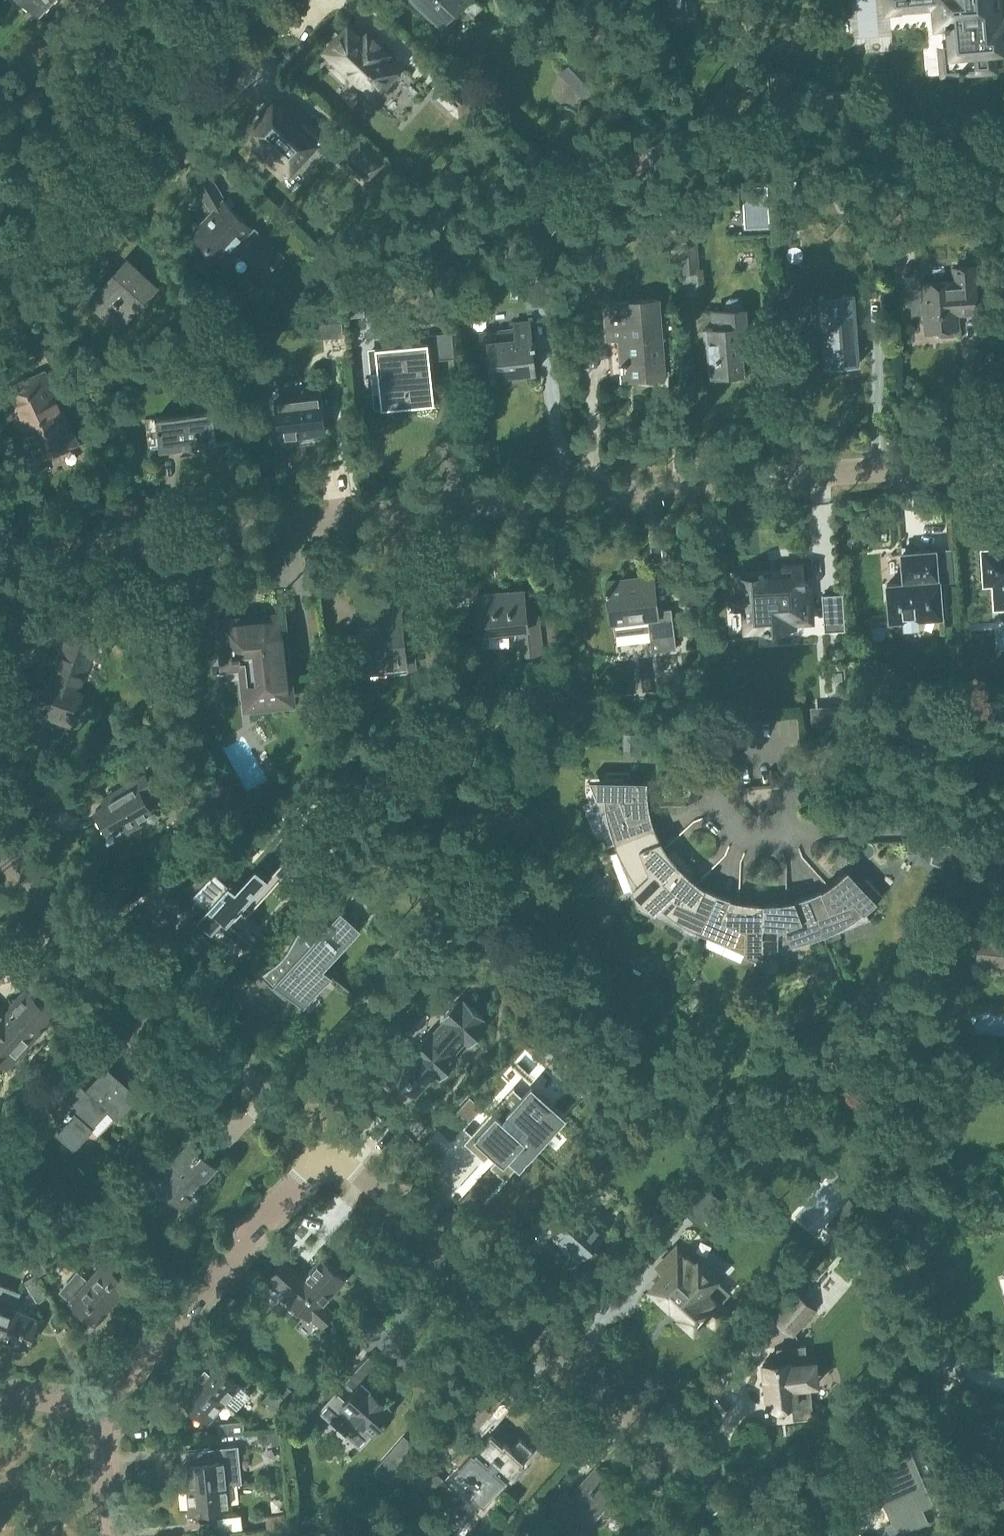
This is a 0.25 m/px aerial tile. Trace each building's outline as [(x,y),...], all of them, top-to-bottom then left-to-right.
[(39,12),(51,0),(27,0),(39,12)] [(441,22),(459,3),(473,16),(483,6),(476,0),(418,0),(441,22)] [(667,12),(691,10),(690,0),(666,0),(667,12)] [(890,4),(934,0),(936,27),(949,26),(951,46),(944,47),(946,75),(960,74),(964,74),(996,71),(995,52),(1003,51),(1003,19),(999,20),(997,0),(889,0),(890,4)] [(348,20),(321,49),(374,98),(400,68),(348,20)] [(605,80),(579,53),(559,72),(585,99),(605,80)] [(456,116),(472,99),(449,78),(433,95),(456,116)] [(274,97),(243,129),(256,141),(250,147),(279,176),(319,135),(282,99),(279,102),(274,97)] [(340,162),(366,186),(387,164),(362,140),(340,162)] [(194,234),(223,262),(237,247),(266,274),(284,255),(254,226),(253,228),(224,200),(209,175),(197,182),(214,212),(194,234)] [(679,219),(680,238),(678,239),(681,273),(701,272),(698,237),(696,237),(695,221),(691,221),(691,218),(679,219)] [(116,271),(117,273),(90,302),(120,330),(158,288),(127,259),(116,271)] [(926,329),(939,328),(940,335),(944,339),(952,338),(956,333),(956,327),(958,327),(957,313),(978,311),(975,265),(954,267),(955,280),(923,282),(926,329)] [(854,293),(820,295),(825,365),(859,363),(854,293)] [(746,309),(745,309),(745,305),(744,301),(742,298),(739,297),(730,297),(727,299),(725,303),(725,306),(725,310),(715,311),(716,327),(708,328),(712,374),(744,371),(742,346),(756,345),(755,326),(747,327),(746,309)] [(606,302),(609,339),(621,338),(624,380),(664,377),(658,298),(606,302)] [(482,356),(490,356),(493,376),(533,372),(528,319),(513,321),(514,327),(497,329),(497,331),(488,332),(487,330),(479,331),(482,356)] [(429,342),(376,348),(382,408),(401,406),(400,403),(408,402),(408,405),(435,402),(430,359),(456,356),(453,330),(428,333),(429,342)] [(57,418),(37,375),(6,389),(39,461),(78,444),(65,414),(57,418)] [(276,397),(281,436),(326,430),(321,392),(276,397)] [(157,417),(145,419),(149,449),(217,442),(215,427),(219,426),(217,401),(204,403),(205,412),(157,417)] [(983,546),(985,580),(995,580),(996,604),(1003,604),(1003,545),(983,546)] [(887,584),(890,620),(904,618),(904,627),(921,626),(920,617),(942,615),(939,579),(938,580),(936,549),(902,552),(904,582),(887,584)] [(764,575),(734,577),(735,593),(733,593),(733,600),(735,599),(736,609),(745,609),(746,628),(765,627),(765,629),(770,628),(770,626),(793,625),(793,618),(811,617),(809,584),(805,584),(804,565),(782,566),(782,576),(764,577),(764,575)] [(672,608),(659,609),(655,575),(607,581),(612,625),(615,624),(616,635),(650,631),(652,651),(676,648),(672,608)] [(476,595),(480,631),(519,627),(522,655),(543,653),(539,614),(527,615),(524,590),(476,595)] [(403,623),(401,603),(361,608),(368,671),(408,666),(408,669),(418,668),(413,622),(403,623)] [(446,643),(473,640),(470,613),(443,617),(446,643)] [(222,622),(227,670),(239,669),(243,711),(291,706),(282,616),(222,622)] [(52,681),(43,678),(31,710),(73,725),(85,691),(81,689),(98,641),(70,631),(52,681)] [(644,733),(624,732),(623,754),(639,755),(639,750),(643,750),(644,733)] [(96,808),(110,833),(108,834),(109,836),(116,833),(115,830),(124,825),(128,831),(142,823),(140,819),(154,811),(145,794),(155,788),(146,773),(117,789),(120,795),(96,808)] [(605,795),(595,795),(597,799),(605,799),(606,814),(610,829),(615,844),(609,846),(609,847),(655,829),(650,814),(647,799),(647,783),(605,782),(605,795)] [(615,845),(623,863),(634,880),(646,895),(637,904),(638,908),(679,869),(669,857),(661,843),(655,829),(609,847),(615,845)] [(936,843),(931,862),(947,869),(955,844),(936,843)] [(185,885),(208,906),(197,917),(213,931),(223,920),(228,924),(241,910),(247,915),(290,868),(283,862),(268,878),(256,867),(236,888),(215,869),(185,885)] [(651,901),(666,914),(682,925),(700,934),(697,940),(698,940),(717,895),(697,884),(679,869),(638,908),(642,909),(651,901)] [(884,897),(866,878),(857,882),(848,872),(836,882),(823,891),(808,898),(826,943),(827,943),(824,937),(838,931),(852,923),(864,915),(870,920),(871,920),(865,914),(884,897)] [(717,895),(698,940),(701,935),(720,942),(740,946),(760,948),(760,955),(758,955),(758,961),(761,962),(763,906),(747,904),(732,901),(717,895)] [(808,898),(793,902),(778,905),(763,906),(761,962),(765,961),(765,955),(763,955),(763,948),(783,947),(804,944),(823,938),(825,943),(826,943),(808,898)] [(266,968),(264,970),(265,971),(268,969),(270,967),(273,965),(276,963),(278,961),(281,958),(283,956),(291,963),(271,984),(290,1002),(289,1003),(307,1020),(340,984),(354,996),(355,996),(324,967),(375,912),(373,910),(362,922),(344,905),(312,940),(300,929),(298,932),(297,935),(296,938),(294,940),(292,943),(291,945),(289,948),(287,950),(285,952),(283,955),(281,957),(278,959),(276,961),(274,963),(271,965),(269,967),(266,968)] [(7,1068),(54,1016),(26,991),(6,1013),(0,1008),(0,1062),(7,1068)] [(418,1053),(402,1071),(409,1078),(408,1079),(411,1082),(412,1080),(419,1087),(436,1069),(441,1074),(456,1058),(450,1053),(465,1036),(471,1041),(485,1025),(480,1020),(482,1017),(465,1001),(463,1004),(459,1001),(444,1017),(448,1020),(433,1037),(429,1034),(414,1050),(418,1053)] [(54,1114),(59,1119),(51,1128),(75,1150),(84,1140),(91,1146),(137,1094),(107,1068),(82,1095),(76,1090),(54,1114)] [(473,1133),(465,1142),(485,1160),(492,1152),(498,1158),(491,1166),(506,1179),(518,1165),(521,1168),(567,1116),(532,1084),(523,1095),(514,1087),(473,1133)] [(470,1095),(452,1116),(464,1127),(465,1126),(483,1107),(470,1095)] [(217,1166),(191,1142),(155,1181),(186,1209),(200,1195),(197,1192),(198,1191),(196,1189),(217,1166)] [(680,1204),(701,1224),(722,1200),(702,1181),(680,1204)] [(582,1205),(556,1233),(581,1256),(583,1255),(590,1262),(599,1252),(591,1245),(607,1228),(590,1213),(584,1208),(582,1205)] [(696,1264),(678,1247),(664,1261),(671,1267),(652,1288),(669,1304),(673,1300),(679,1306),(677,1309),(682,1313),(679,1316),(694,1330),(707,1316),(716,1325),(729,1311),(705,1289),(716,1277),(699,1261),(696,1264)] [(24,1255),(36,1275),(36,1274),(38,1276),(48,1270),(35,1248),(24,1255)] [(130,1282),(104,1259),(87,1278),(114,1301),(130,1282)] [(287,1296),(309,1316),(310,1315),(322,1327),(334,1313),(323,1303),(344,1280),(321,1260),(305,1277),(287,1261),(271,1278),(289,1294),(287,1296)] [(114,1301),(87,1278),(78,1269),(60,1289),(96,1321),(114,1301)] [(36,1274),(36,1275),(25,1281),(38,1303),(49,1296),(38,1276),(36,1274)] [(796,1291),(773,1316),(793,1334),(816,1309),(796,1291)] [(4,1338),(16,1306),(2,1300),(3,1298),(0,1297),(0,1337),(4,1338)] [(29,1311),(16,1306),(4,1338),(27,1347),(40,1312),(30,1308),(29,1311)] [(765,1394),(766,1405),(792,1402),(794,1419),(814,1416),(809,1375),(806,1345),(788,1347),(789,1361),(762,1364),(766,1394),(765,1394)] [(971,1356),(943,1345),(933,1369),(961,1380),(971,1356)] [(337,1391),(322,1407),(330,1414),(362,1443),(373,1431),(373,1432),(394,1409),(374,1391),(378,1387),(370,1381),(383,1366),(371,1355),(346,1384),(352,1389),(344,1398),(337,1391)] [(235,1412),(251,1394),(211,1358),(195,1376),(226,1404),(235,1412)] [(179,1394),(210,1422),(226,1404),(195,1376),(179,1394)] [(274,1389),(291,1404),(298,1396),(281,1380),(274,1389)] [(291,1404),(274,1389),(265,1399),(281,1414),(291,1404)] [(1003,1482),(1003,1420),(997,1417),(992,1428),(991,1427),(988,1434),(990,1434),(985,1445),(997,1450),(990,1468),(999,1472),(996,1479),(1003,1482)] [(241,1421),(219,1423),(220,1436),(243,1434),(241,1421)] [(281,1429),(258,1432),(259,1445),(283,1443),(281,1429)] [(472,1479),(480,1486),(481,1484),(493,1494),(509,1476),(512,1478),(525,1463),(523,1461),(533,1449),(520,1438),(512,1448),(505,1442),(503,1443),(491,1433),(475,1451),(472,1449),(459,1464),(462,1466),(451,1478),(464,1489),(472,1479)] [(186,1467),(182,1467),(185,1488),(189,1487),(228,1483),(241,1482),(237,1445),(224,1446),(209,1448),(208,1445),(188,1447),(190,1463),(186,1463),(186,1467)] [(893,1521),(887,1524),(892,1535),(894,1535),(928,1521),(921,1505),(930,1501),(928,1495),(926,1495),(914,1468),(917,1467),(909,1449),(898,1454),(851,1476),(866,1510),(884,1501),(893,1521)] [(560,1522),(572,1509),(575,1512),(568,1521),(581,1533),(588,1524),(600,1511),(605,1515),(608,1515),(614,1509),(613,1505),(609,1501),(621,1488),(610,1478),(613,1475),(613,1470),(608,1466),(603,1466),(600,1469),(597,1466),(571,1494),(565,1489),(547,1510),(560,1522)] [(428,1500),(445,1480),(430,1467),(413,1487),(428,1500)] [(228,1483),(189,1487),(191,1511),(231,1508),(228,1483)] [(266,1527),(293,1525),(292,1511),(265,1513),(266,1527)] [(266,1527),(267,1535),(294,1535),(293,1525),(266,1527)]
